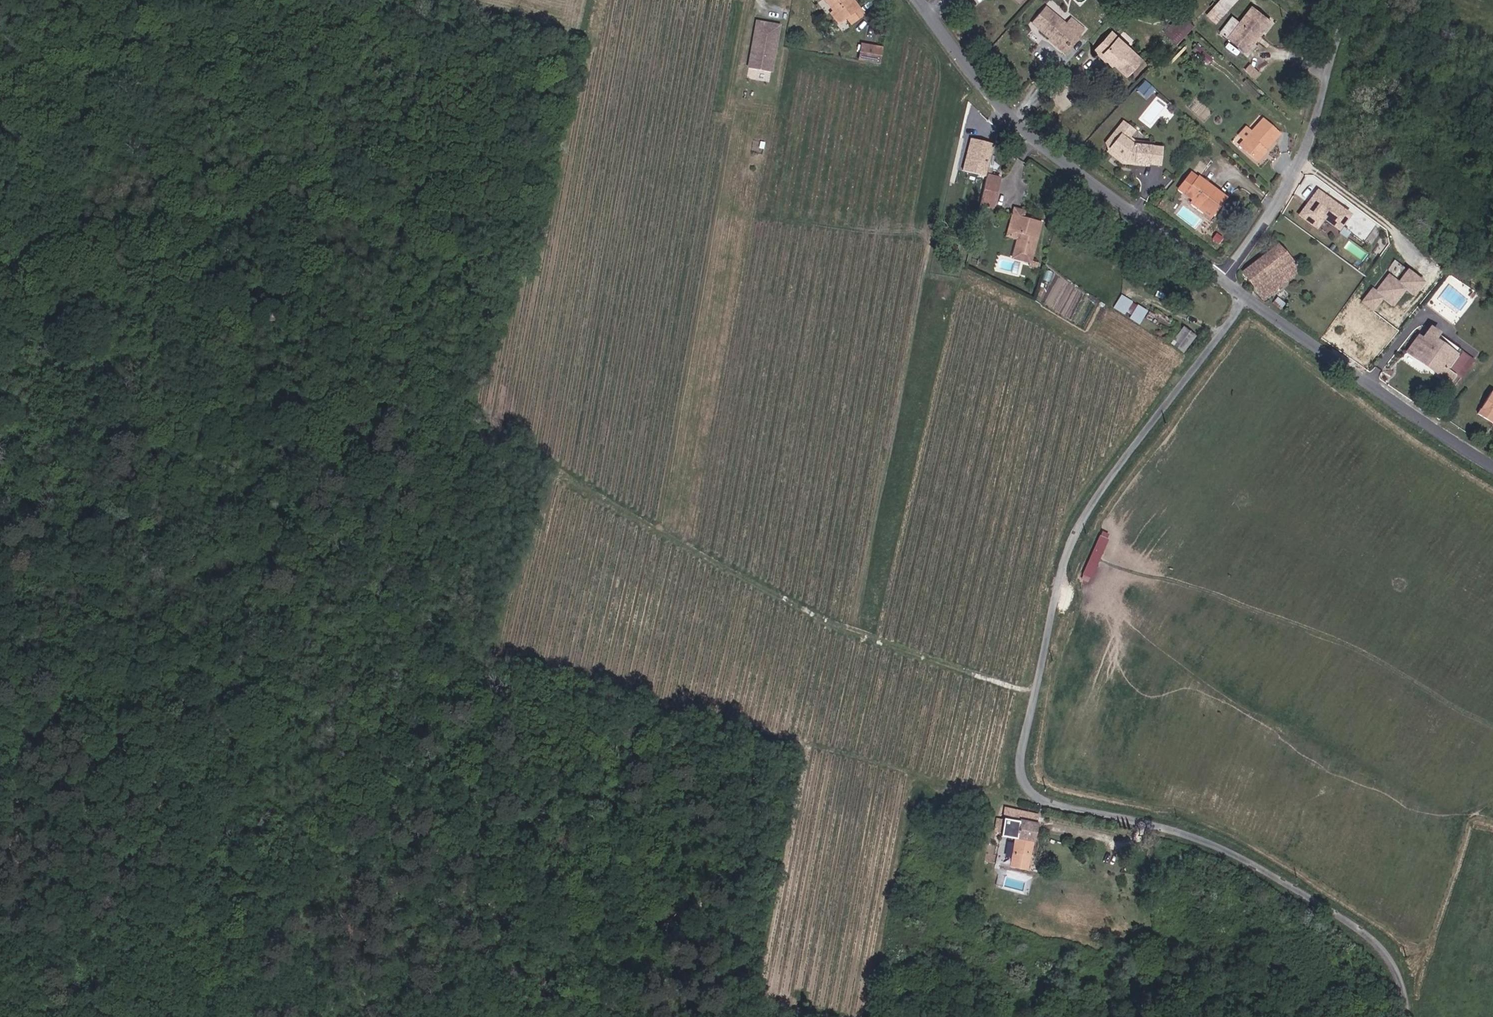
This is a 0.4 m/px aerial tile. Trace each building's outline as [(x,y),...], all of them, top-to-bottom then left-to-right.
[(863,7),(859,9),(850,1),(851,0),(825,0),(838,13),(836,17),(845,26),(853,18),(858,23),(868,12),(863,7)] [(863,7),(856,0),(851,0),(850,1),(859,9),(863,7)] [(1206,14),(1216,23),(1237,0),(1218,0),(1206,14)] [(1250,51),(1272,19),(1253,6),(1231,39),(1250,51)] [(1064,48),(1077,36),(1084,29),(1071,17),(1066,23),(1049,8),(1036,21),(1051,35),(1064,48)] [(781,25),(755,21),(746,68),(772,73),(781,25)] [(1164,33),(1176,45),(1187,33),(1182,27),(1179,30),(1173,24),(1164,33)] [(1095,51),(1102,58),(1106,54),(1115,63),(1126,75),(1141,59),(1113,32),(1095,51)] [(864,42),(861,59),(882,63),(885,46),(864,42)] [(1142,90),(1149,95),(1154,90),(1146,84),(1142,90)] [(1263,122),(1280,136),(1283,133),(1266,118),(1263,122)] [(1256,161),(1280,136),(1263,122),(1241,146),(1256,161)] [(1129,137),(1135,131),(1126,124),(1111,143),(1113,148),(1116,151),(1120,151),(1124,156),(1125,159),(1128,161),(1150,163),(1152,147),(1138,145),(1129,137)] [(996,171),(984,169),(980,188),(992,191),(996,171)] [(1227,197),(1199,177),(1197,181),(1190,175),(1180,192),(1215,215),(1227,197)] [(1352,214),(1317,189),(1296,216),(1315,230),(1322,221),(1338,233),(1352,214)] [(1012,227),(1016,211),(1011,209),(1006,225),(1012,227)] [(1038,216),(1016,211),(1012,227),(1016,228),(1011,247),(1028,252),(1038,216)] [(1242,271),(1263,301),(1305,274),(1301,265),(1293,268),(1280,247),(1242,271)] [(998,267),(1016,271),(1019,261),(1001,256),(998,267)] [(1423,282),(1406,269),(1396,281),(1386,274),(1374,291),(1369,287),(1358,301),(1373,312),(1381,301),(1390,308),(1403,291),(1411,297),(1423,282)] [(1209,290),(1204,287),(1201,291),(1205,295),(1209,290)] [(1114,307),(1125,313),(1133,300),(1122,293),(1114,307)] [(1130,318),(1141,323),(1148,309),(1138,304),(1130,318)] [(1185,352),(1197,337),(1185,328),(1173,343),(1185,352)] [(1434,328),(1425,340),(1414,355),(1442,375),(1453,356),(1436,344),(1442,334),(1434,328)] [(1414,355),(1425,340),(1421,338),(1410,353),(1414,355)] [(1480,413),(1489,420),(1492,416),(1492,394),(1480,413)] [(1005,869),(1024,874),(1033,819),(999,812),(995,841),(1009,844),(1005,869)]
